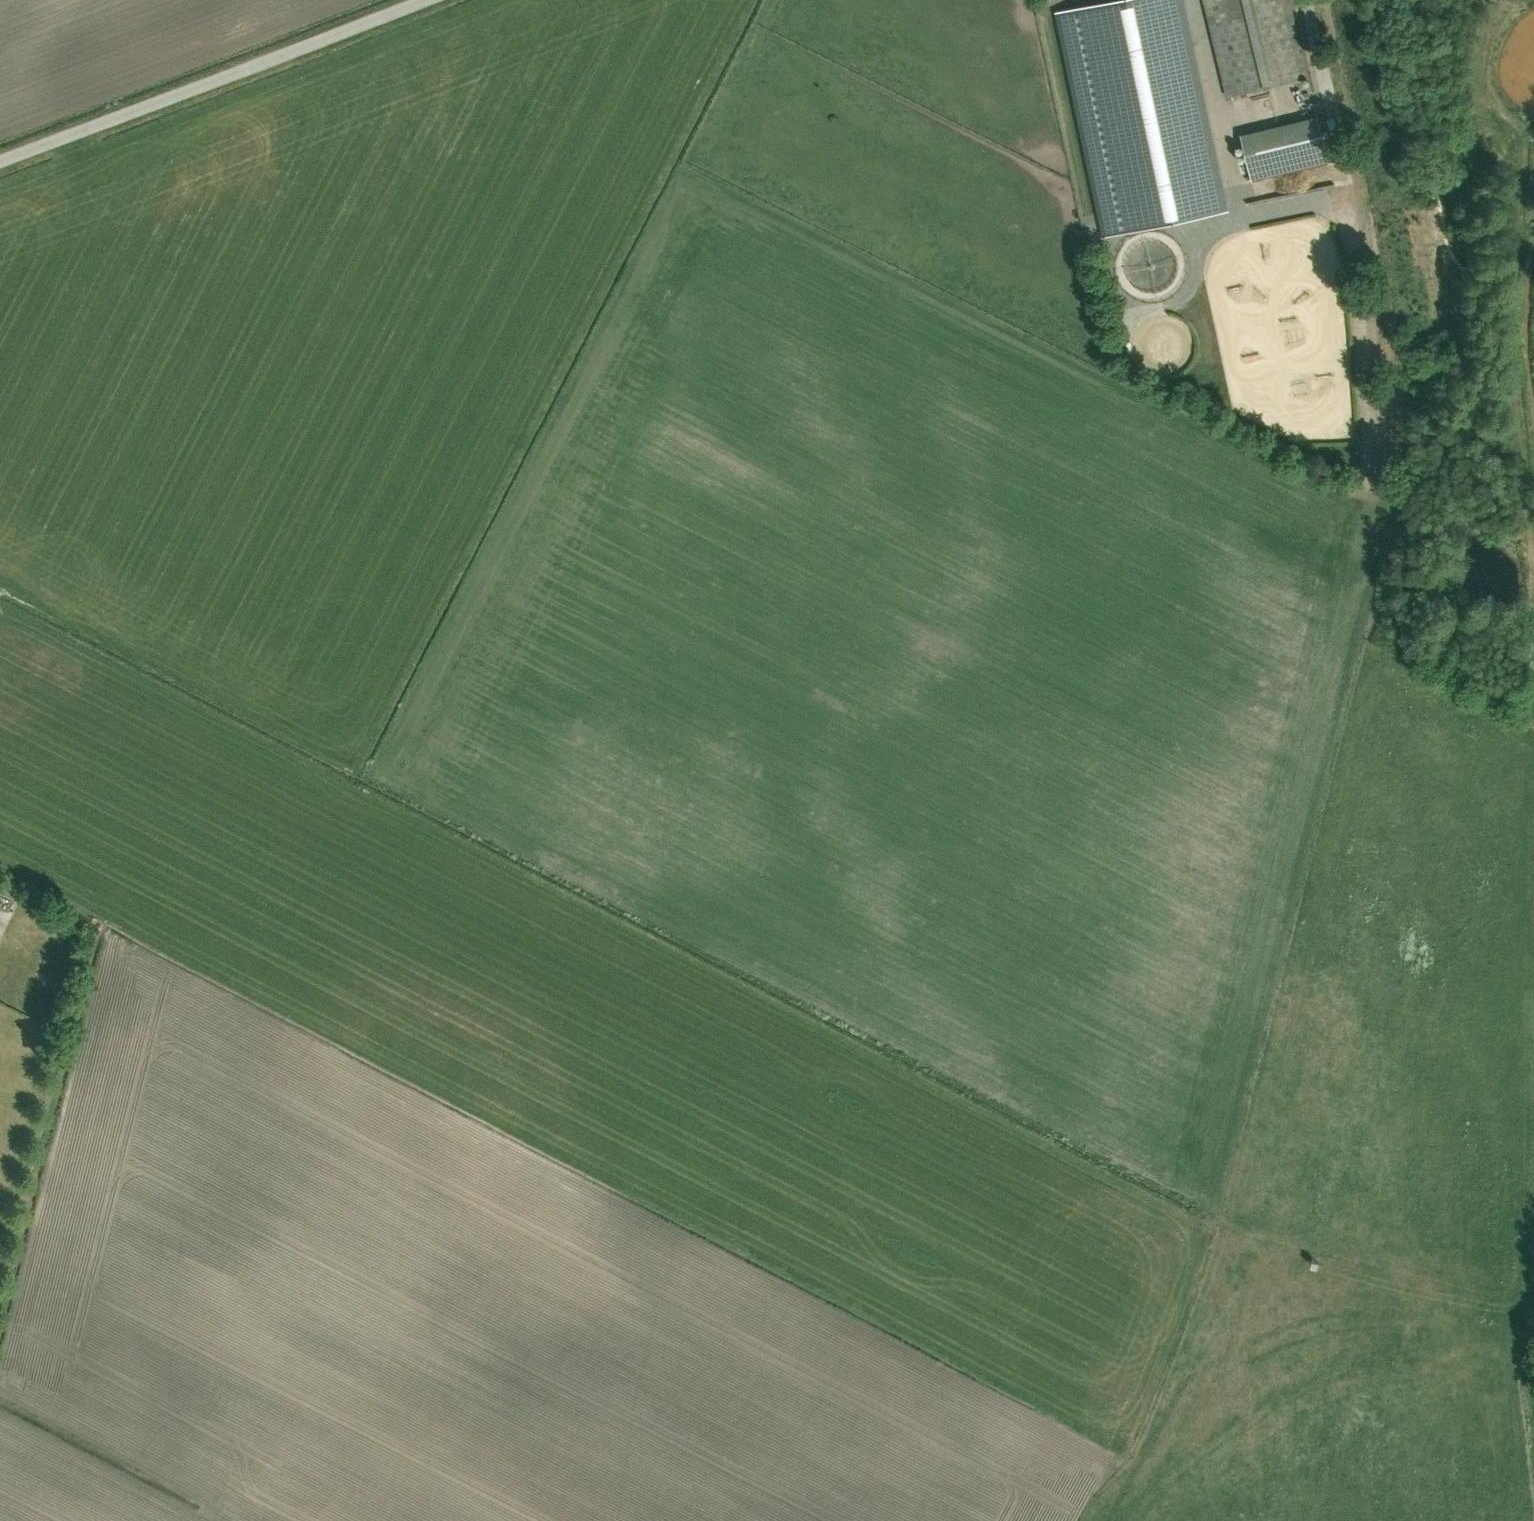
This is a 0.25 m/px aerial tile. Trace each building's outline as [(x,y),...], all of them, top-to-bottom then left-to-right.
[(1168,0),(1140,0),(1059,17),(1099,212),(1127,206),(1132,229),(1212,213),(1168,0)] [(1288,0),(1202,0),(1225,95),(1306,76),(1288,0)] [(1326,162),(1317,126),(1241,144),(1249,180),(1326,162)] [(1136,335),(1135,359),(1168,359),(1169,336),(1136,335)] [(63,934),(55,948),(64,953),(72,939),(63,934)]
